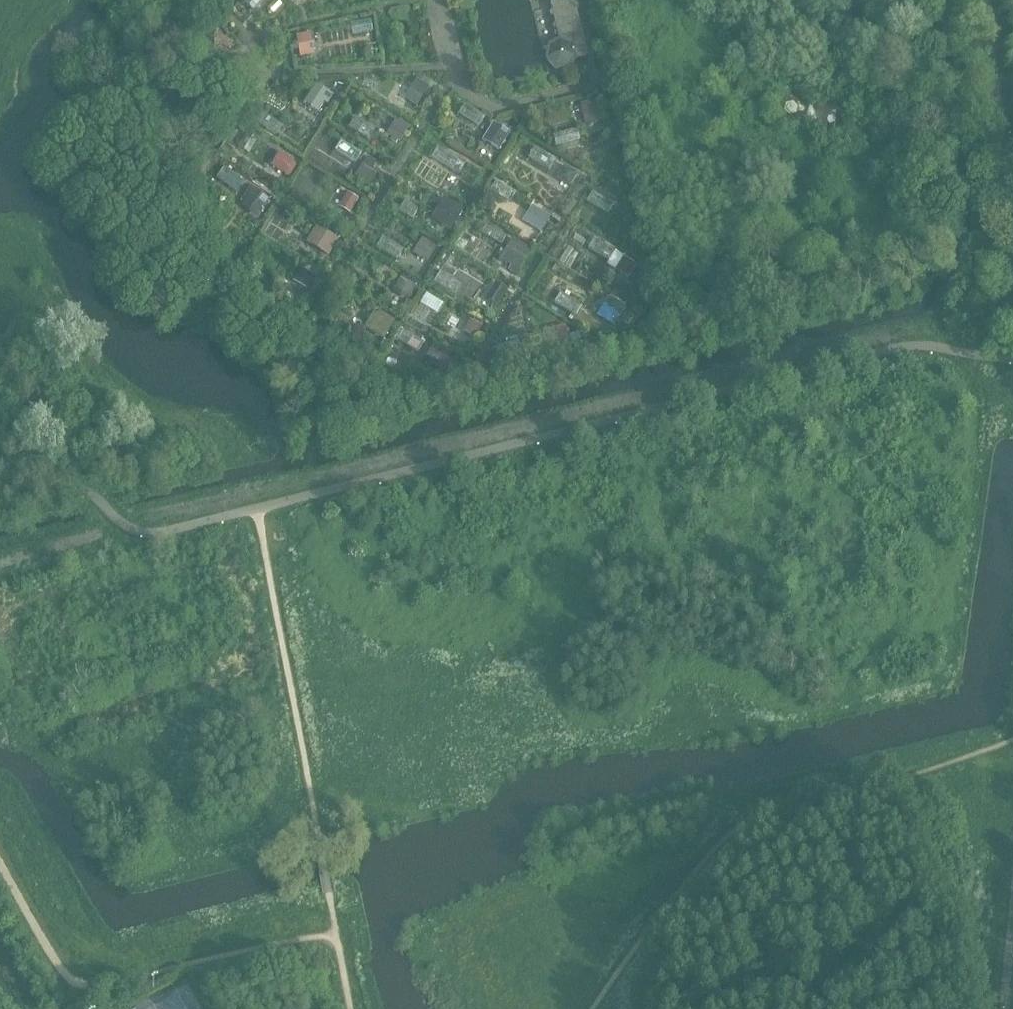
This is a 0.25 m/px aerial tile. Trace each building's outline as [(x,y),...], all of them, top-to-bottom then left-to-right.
[(552,7),(560,40),(549,46),(546,59),(555,69),(568,69),(577,58),(586,56),(573,2),(552,7)] [(308,35),(296,37),(300,57),(312,54),(308,35)] [(741,84),(730,81),(726,98),(737,101),(741,84)] [(348,194),(340,208),(350,214),(358,200),(348,194)]
